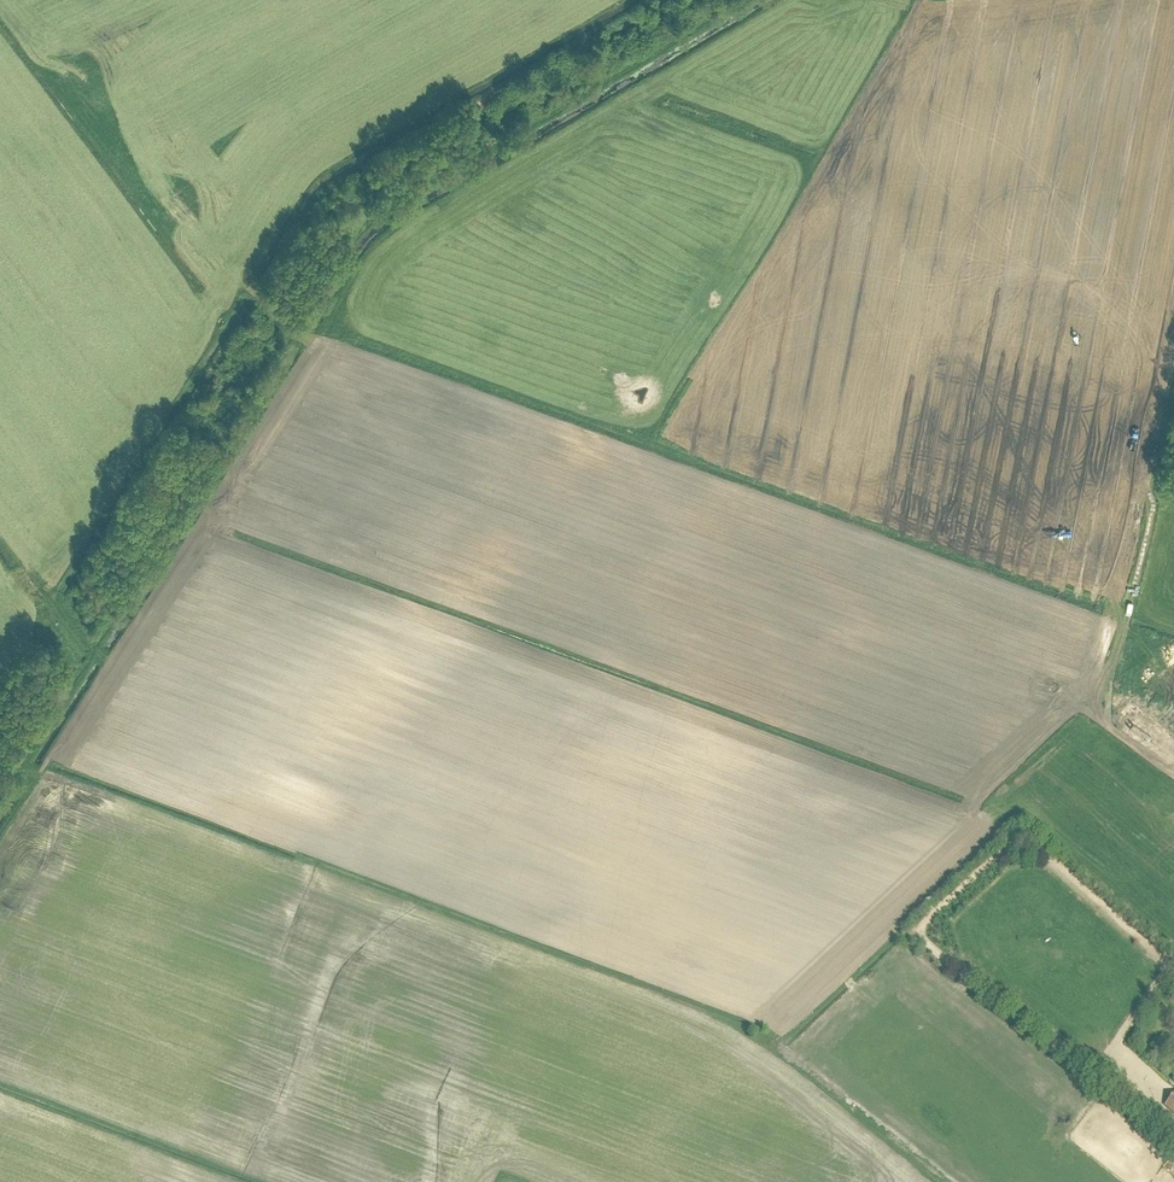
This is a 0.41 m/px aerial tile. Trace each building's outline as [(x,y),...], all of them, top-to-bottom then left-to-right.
[(259,359),(263,367),(270,364),(266,356),(259,359)] [(1165,1107),(1173,1115),(1173,1097),(1165,1107)]
